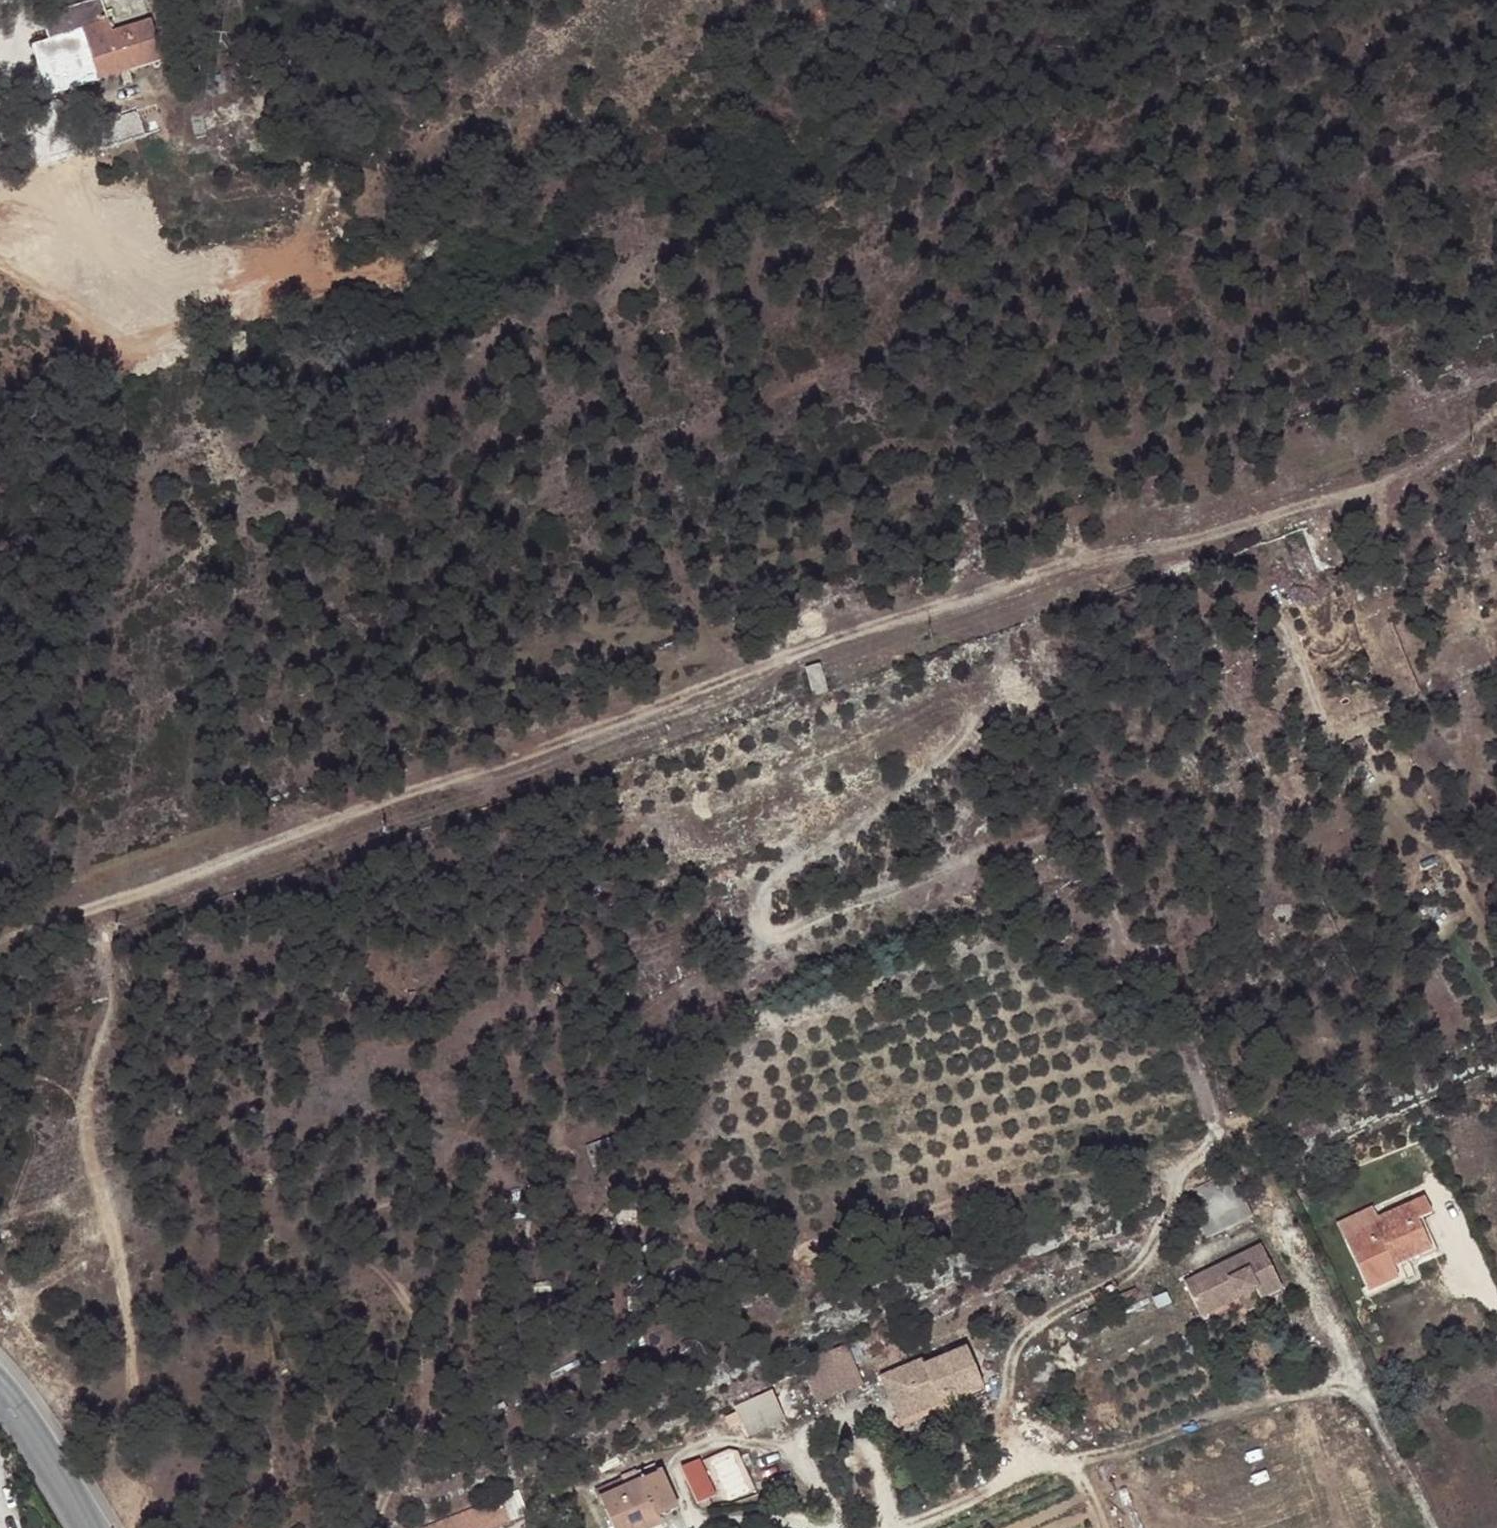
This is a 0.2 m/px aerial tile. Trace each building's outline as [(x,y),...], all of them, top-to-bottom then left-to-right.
[(165,60),(152,19),(113,32),(103,0),(91,0),(41,16),(48,39),(31,44),(47,97),(100,80),(97,70),(118,64),(117,61),(127,58),(131,71),(165,60)] [(97,70),(100,80),(131,71),(127,58),(117,61),(118,64),(97,70)] [(818,666),(804,671),(812,698),(826,694),(818,666)] [(1391,1242),(1354,1259),(1379,1311),(1409,1297),(1400,1279),(1438,1260),(1427,1236),(1441,1230),(1434,1215),(1389,1237),(1391,1242)] [(1194,1299),(1206,1324),(1244,1307),(1248,1316),(1266,1307),(1270,1316),(1291,1307),(1271,1263),(1194,1299)] [(812,1379),(828,1416),(874,1396),(859,1359),(812,1379)] [(894,1393),(902,1413),(911,1408),(918,1426),(955,1411),(961,1424),(999,1408),(981,1365),(939,1383),(936,1375),(925,1380),(909,1386),(894,1393)] [(740,1422),(752,1450),(790,1435),(778,1406),(740,1422)] [(911,1408),(902,1413),(915,1443),(961,1424),(955,1411),(918,1426),(911,1408)] [(687,1466),(705,1508),(757,1485),(739,1443),(687,1466)] [(611,1527),(663,1527),(680,1521),(664,1483),(603,1508),(611,1527)] [(510,1526),(510,1524),(528,1517),(519,1494),(432,1527),(506,1527),(510,1526)]
